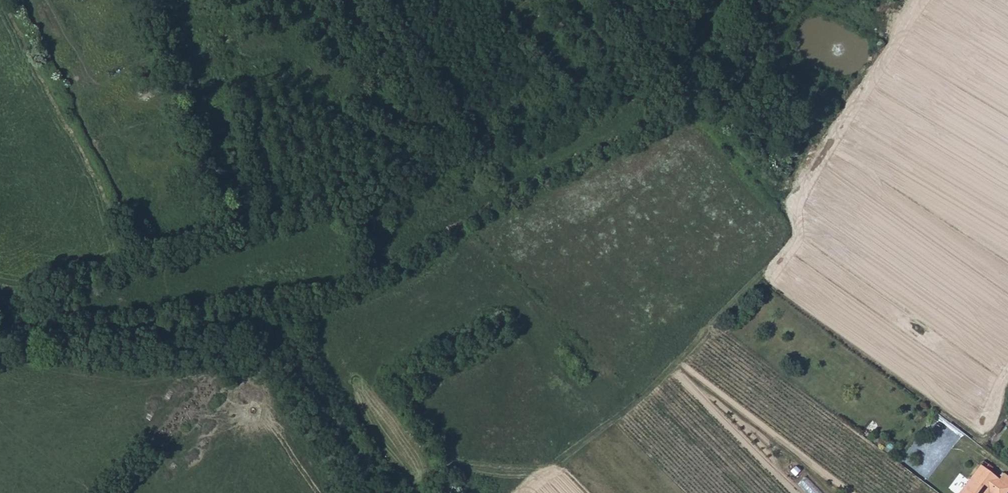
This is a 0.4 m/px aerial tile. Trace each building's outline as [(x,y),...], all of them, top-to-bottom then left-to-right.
[(1007,491),(1007,488),(999,481),(980,467),(967,485),(978,492),(1007,492),(1007,491)] [(1007,488),(1007,479),(1003,475),(999,481),(1007,488)] [(967,485),(961,492),(978,492),(967,485)]
